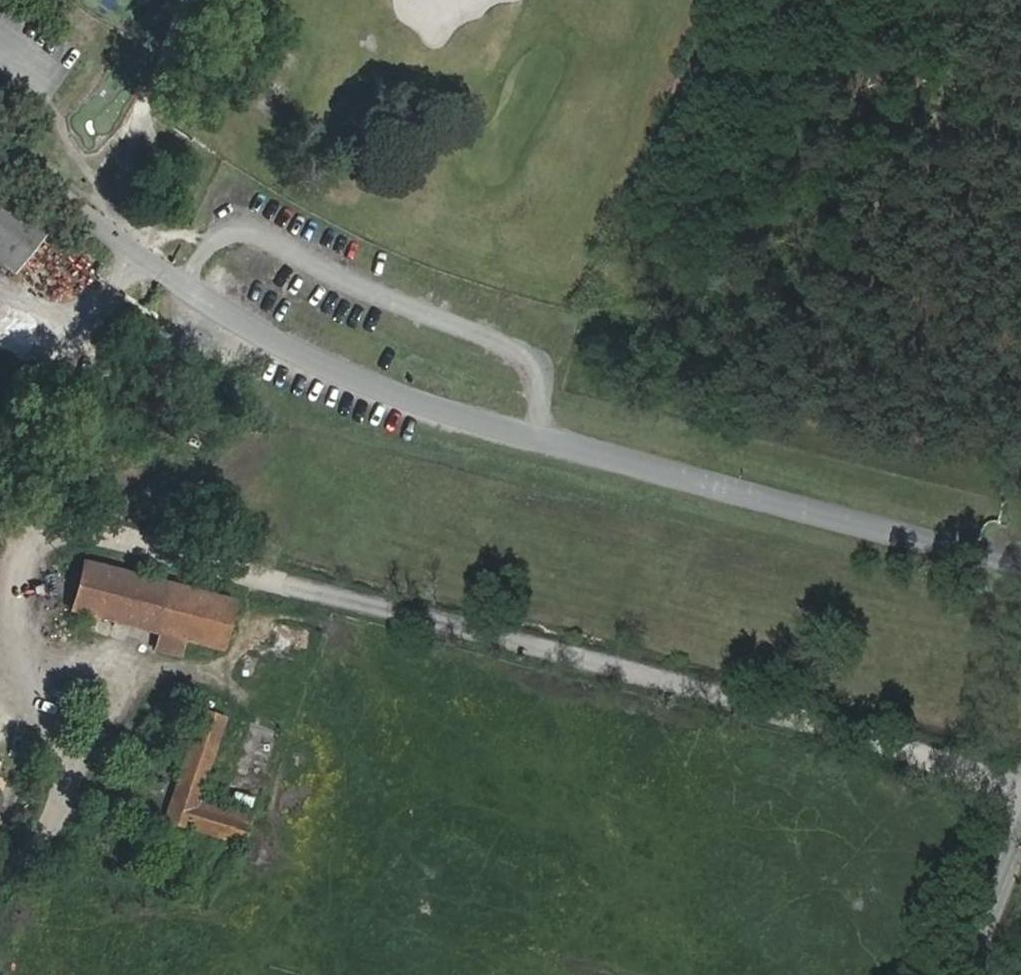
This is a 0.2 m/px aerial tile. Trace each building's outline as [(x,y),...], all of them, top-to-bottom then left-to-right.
[(15,273),(47,231),(0,194),(0,261),(15,273)] [(92,432),(100,435),(104,425),(96,422),(92,432)] [(87,559),(72,607),(225,647),(238,599),(87,559)] [(162,819),(240,842),(247,826),(195,810),(225,718),(195,713),(162,819)] [(247,826),(240,842),(255,847),(260,830),(247,826)]
